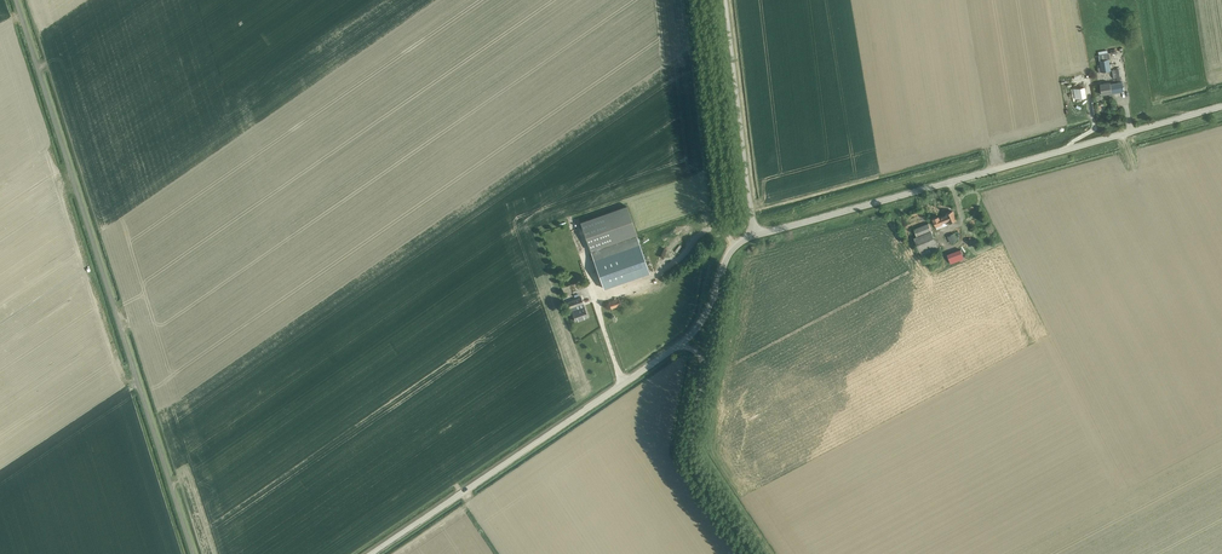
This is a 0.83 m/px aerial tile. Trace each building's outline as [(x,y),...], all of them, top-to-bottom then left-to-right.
[(1099,55),(1098,55),(1100,66),(1101,72),(1110,70),(1107,53),(1107,50),(1098,51),(1099,55)] [(1109,82),(1100,83),(1100,85),(1102,95),(1123,91),(1121,81),(1110,83),(1109,82)] [(626,206),(580,222),(591,251),(604,288),(649,272),(636,235),(637,235),(627,206),(626,206)] [(910,211),(912,216),(923,211),(921,206),(910,211)] [(934,221),(928,223),(929,226),(935,223),(936,226),(937,228),(940,227),(939,227),(947,224),(946,223),(956,220),(953,211),(946,213),(947,216),(939,218),(938,216),(933,218),(934,221)] [(928,223),(914,229),(917,236),(931,230),(930,229),(928,223)] [(921,256),(939,249),(931,231),(914,238),(921,256)] [(953,233),(947,236),(951,243),(956,240),(953,233)] [(581,297),(566,302),(568,307),(569,311),(571,310),(575,320),(588,316),(584,306),(583,302),(581,297)] [(611,308),(621,304),(618,297),(609,301),(611,308)]
